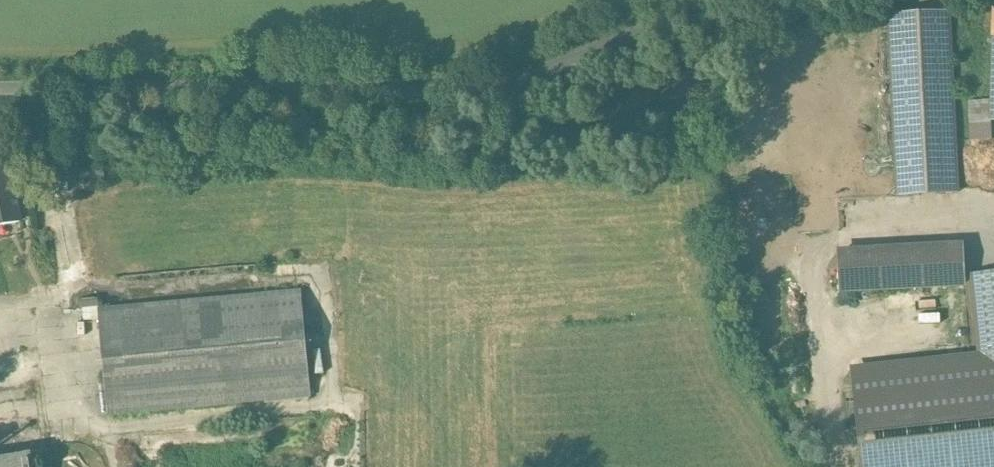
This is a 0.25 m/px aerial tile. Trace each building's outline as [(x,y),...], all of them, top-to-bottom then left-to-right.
[(949,14),(889,17),(898,196),(958,193),(949,14)] [(991,101),(971,102),(971,141),(991,141),(990,122),(991,101)] [(0,160),(0,184),(12,182),(7,159),(0,160)] [(0,184),(0,225),(20,221),(12,182),(0,184)] [(960,245),(841,251),(843,291),(962,285),(960,245)] [(972,276),(980,357),(993,356),(993,274),(972,276)] [(300,290),(99,309),(109,415),(310,397),(300,290)] [(853,371),(863,466),(993,466),(993,356),(980,357),(853,371)] [(107,465),(99,453),(87,446),(73,443),(59,446),(47,454),(39,466),(108,466),(107,465)] [(0,459),(0,466),(33,466),(31,454),(0,459)]
